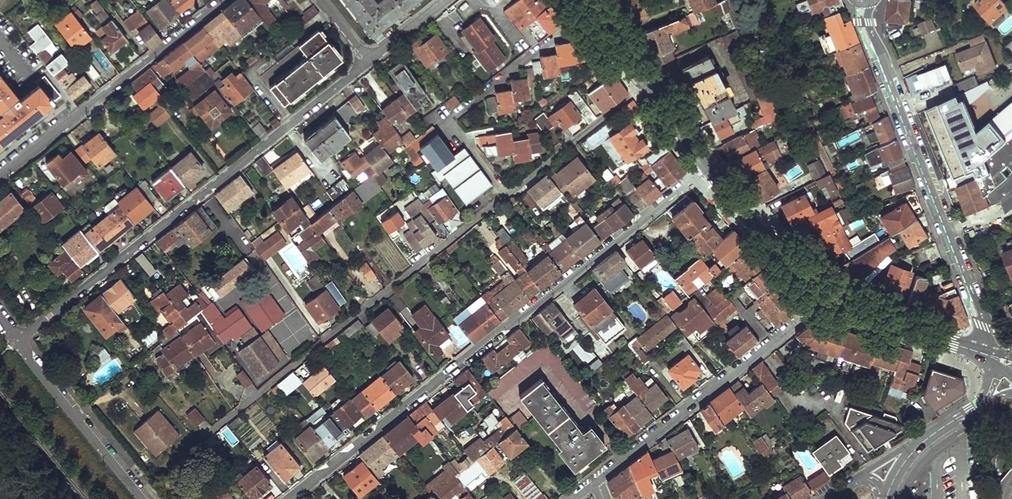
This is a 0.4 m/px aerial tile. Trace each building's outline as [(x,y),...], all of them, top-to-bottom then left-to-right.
[(147,11),(161,28),(178,14),(167,0),(154,0),(156,3),(147,11)] [(178,14),(196,0),(167,0),(178,14)] [(223,11),(238,31),(241,34),(246,31),(236,19),(252,7),(247,0),(237,0),(223,11)] [(252,7),(259,16),(265,24),(266,25),(274,19),(267,9),(268,8),(264,3),(264,0),(247,0),(252,7)] [(371,34),(415,0),(377,0),(376,1),(375,0),(344,0),(371,34)] [(506,9),(522,30),(527,26),(551,6),(547,0),(518,0),(506,9)] [(527,26),(538,41),(561,24),(561,21),(570,14),(564,6),(560,0),(559,0),(551,6),(527,26)] [(609,3),(619,17),(631,12),(644,7),(645,7),(639,0),(607,0),(609,3)] [(694,12),(713,4),(715,4),(713,0),(690,0),(694,12)] [(715,4),(713,4),(717,13),(727,8),(724,0),(715,4)] [(815,11),(819,10),(821,15),(823,14),(837,9),(844,6),(841,0),(811,0),(815,11)] [(887,25),(899,27),(902,26),(903,20),(909,21),(910,4),(932,7),(933,2),(913,0),(890,0),(889,10),(887,25)] [(975,3),(992,21),(1009,6),(1003,0),(979,0),(975,3)] [(97,1),(91,5),(97,13),(103,9),(101,5),(97,1)] [(314,5),(305,12),(306,13),(309,16),(307,18),(308,20),(319,11),(314,5)] [(644,7),(631,12),(634,21),(647,16),(644,7)] [(78,8),(72,12),(78,20),(83,16),(78,8)] [(139,9),(131,15),(133,25),(136,29),(140,35),(151,49),(163,40),(139,9)] [(506,9),(504,11),(532,47),(538,41),(527,26),(522,30),(506,9)] [(837,9),(823,14),(828,28),(842,22),(840,18),(837,9)] [(223,11),(204,26),(219,45),(225,40),(230,46),(243,36),(241,34),(238,31),(223,11)] [(72,12),(57,24),(69,39),(76,48),(90,36),(78,20),(72,12)] [(694,12),(683,16),(687,26),(698,22),(694,12)] [(306,13),(295,21),(299,26),(308,20),(307,18),(309,16),(306,13)] [(131,15),(124,21),(132,32),(136,29),(133,25),(131,15)] [(842,22),(828,28),(830,31),(818,35),(826,54),(835,50),(858,41),(851,24),(847,15),(840,18),(842,22)] [(683,16),(641,32),(650,55),(648,56),(655,65),(663,62),(673,57),(670,49),(672,48),(665,30),(670,27),(673,33),(687,26),(683,16)] [(479,18),(462,31),(477,50),(474,52),(488,70),(504,58),(491,41),(494,39),(479,18)] [(917,23),(921,33),(934,28),(930,18),(917,23)] [(111,19),(96,31),(112,51),(120,44),(123,46),(129,41),(111,19)] [(30,45),(58,80),(64,75),(67,73),(61,65),(67,60),(61,52),(55,58),(46,47),(44,44),(50,39),(38,23),(28,31),(36,41),(30,45)] [(204,26),(184,42),(198,59),(206,70),(211,76),(217,71),(231,60),(226,54),(211,66),(205,59),(220,46),(219,45),(204,26)] [(307,55),(270,85),(284,103),(341,56),(318,28),(299,45),(307,55)] [(736,30),(723,36),(752,99),(758,97),(764,93),(755,72),(753,70),(736,30)] [(284,31),(276,38),(280,42),(288,36),(284,31)] [(409,40),(402,45),(412,59),(418,54),(427,66),(446,52),(440,45),(443,43),(436,34),(423,44),(419,39),(412,44),(409,40)] [(983,34),(968,39),(971,47),(955,54),(961,70),(975,65),(979,73),(996,67),(983,34)] [(50,39),(44,44),(46,47),(53,42),(50,39)] [(574,60),(583,59),(581,43),(572,45),(571,41),(555,44),(556,53),(558,63),(574,60)] [(858,41),(835,50),(839,60),(840,63),(845,62),(849,72),(867,64),(862,53),(858,41)] [(184,42),(175,49),(183,61),(185,59),(190,65),(198,59),(184,42)] [(757,64),(761,62),(753,43),(749,45),(757,64)] [(175,49),(156,65),(158,68),(164,75),(172,69),(177,75),(185,68),(181,62),(183,61),(175,49)] [(247,68),(260,58),(259,56),(256,52),(243,62),(247,68)] [(711,52),(684,65),(711,119),(735,108),(715,67),(718,65),(711,52)] [(556,53),(540,56),(540,60),(532,62),(532,66),(534,77),(542,76),(559,73),(558,63),(556,53)] [(192,69),(177,81),(183,88),(206,70),(198,59),(190,65),(192,69)] [(401,60),(387,70),(402,90),(416,80),(401,60)] [(831,71),(841,66),(840,63),(839,60),(829,64),(831,71)] [(761,62),(757,64),(768,92),(772,102),(782,98),(777,88),(776,88),(765,61),(761,62)] [(91,63),(84,69),(94,81),(101,75),(91,63)] [(849,72),(845,73),(854,94),(849,96),(852,100),(876,88),(872,78),(867,64),(849,72)] [(525,77),(510,80),(511,88),(513,99),(529,95),(527,82),(535,80),(534,77),(532,66),(524,68),(525,77)] [(959,92),(955,83),(934,92),(924,66),(904,76),(911,93),(919,111),(938,102),(943,100),(959,92)] [(152,68),(132,83),(144,99),(154,92),(158,88),(164,84),(155,71),(152,68)] [(211,93),(195,106),(210,125),(230,110),(224,103),(229,99),(224,92),(216,83),(211,76),(206,70),(183,88),(192,101),(208,88),(211,93)] [(217,71),(211,76),(216,83),(224,92),(229,99),(233,104),(252,88),(241,73),(234,79),(231,74),(224,79),(217,71)] [(614,73),(587,94),(602,113),(628,93),(621,83),(614,73)] [(64,75),(58,80),(73,99),(91,84),(84,75),(75,82),(72,85),(70,83),(73,80),(69,75),(66,77),(64,75)] [(960,92),(978,83),(974,75),(955,83),(959,92),(960,92)] [(60,95),(44,76),(37,82),(39,85),(16,103),(14,101),(17,98),(0,76),(0,110),(0,111),(5,107),(7,110),(0,116),(0,143),(60,95)] [(423,95),(426,93),(416,80),(402,90),(404,93),(397,99),(408,114),(427,100),(423,95)] [(158,88),(154,92),(158,97),(163,94),(158,88)] [(496,96),(486,98),(489,112),(514,107),(513,99),(511,88),(495,91),(496,96)] [(580,113),(587,107),(574,90),(566,95),(580,113)] [(764,93),(758,97),(766,116),(752,122),(755,129),(774,120),(779,118),(773,104),(772,102),(768,92),(764,93)] [(959,92),(943,100),(945,105),(963,97),(960,92),(959,92)] [(878,114),(869,95),(845,106),(849,116),(865,109),(869,118),(872,117),(874,121),(887,115),(885,110),(878,114)] [(354,96),(348,100),(357,113),(364,108),(354,96)] [(455,96),(445,103),(451,111),(460,103),(455,96)] [(397,99),(381,110),(383,112),(388,121),(389,122),(393,118),(397,123),(408,114),(397,99)] [(111,100),(104,105),(113,116),(119,111),(111,100)] [(348,100),(333,112),(335,115),(337,118),(342,125),(357,113),(348,100)] [(632,100),(620,109),(627,118),(639,109),(632,100)] [(569,102),(548,119),(553,126),(558,122),(563,129),(580,116),(569,102)] [(938,102),(919,111),(923,123),(931,144),(944,177),(964,169),(938,102)] [(991,119),(977,103),(970,106),(975,118),(983,127),(980,129),(989,139),(981,146),(992,171),(957,186),(969,213),(1002,200),(1007,216),(1011,212),(1011,102),(991,119)] [(735,108),(711,119),(721,137),(739,129),(733,118),(745,112),(742,104),(735,108)] [(113,116),(104,105),(100,108),(109,120),(113,116)] [(161,105),(150,114),(158,124),(170,115),(161,105)] [(957,106),(952,109),(954,115),(960,113),(957,106)] [(587,107),(580,113),(588,123),(595,117),(587,107)] [(543,112),(533,119),(544,133),(553,126),(548,119),(543,112)] [(874,121),(881,140),(894,135),(891,127),(887,115),(874,121)] [(318,133),(306,143),(317,156),(329,147),(331,150),(349,135),(342,125),(337,118),(324,129),(321,126),(316,131),(318,133)] [(277,119),(271,123),(275,127),(280,123),(277,119)] [(256,120),(250,124),(261,138),(267,134),(256,120)] [(755,129),(722,144),(729,158),(758,145),(754,136),(776,127),(774,120),(755,129)] [(386,125),(373,134),(380,144),(383,148),(386,153),(402,141),(401,138),(389,122),(386,125)] [(809,122),(805,124),(815,144),(817,149),(821,147),(809,122)] [(630,123),(610,137),(627,161),(647,146),(642,138),(639,141),(633,132),(635,130),(630,123)] [(805,124),(800,126),(810,146),(815,144),(805,124)] [(979,137),(975,124),(954,132),(959,144),(978,137),(979,137)] [(415,139),(413,141),(418,148),(419,147),(435,169),(432,170),(439,179),(444,175),(464,202),(490,182),(463,147),(454,154),(432,125),(415,139)] [(799,127),(727,162),(735,170),(741,178),(766,166),(764,162),(781,155),(780,153),(776,145),(789,139),(789,140),(802,134),(799,127)] [(510,131),(478,137),(480,146),(484,145),(486,155),(511,151),(509,140),(511,140),(510,131)] [(99,132),(82,145),(93,158),(99,166),(116,153),(99,132)] [(409,132),(401,138),(402,141),(406,146),(410,143),(413,141),(415,139),(409,132)] [(511,140),(509,140),(511,151),(513,159),(530,156),(529,151),(541,149),(539,135),(535,132),(526,134),(526,138),(511,140)] [(893,167),(904,161),(899,148),(896,138),(865,154),(870,167),(885,161),(885,162),(887,161),(890,168),(893,167)] [(410,143),(406,146),(405,146),(416,161),(421,158),(410,143)] [(646,163),(642,166),(644,169),(669,150),(664,143),(646,157),(649,162),(647,164),(646,163)] [(380,144),(364,156),(375,172),(370,175),(381,190),(384,194),(393,188),(379,170),(392,160),(391,159),(386,153),(383,148),(380,144)] [(82,145),(76,151),(86,163),(93,158),(82,145)] [(186,146),(167,162),(170,167),(171,168),(191,152),(186,146)] [(821,147),(817,149),(823,161),(829,159),(822,146),(821,147)] [(57,153),(46,163),(67,189),(87,173),(66,147),(63,149),(64,151),(59,155),(57,153)] [(644,169),(643,170),(646,174),(652,169),(668,187),(685,172),(677,161),(669,150),(644,169)] [(191,152),(171,168),(185,185),(192,180),(190,177),(203,167),(191,152)] [(279,162),(271,167),(273,169),(286,187),(310,169),(298,152),(290,158),(281,165),(279,162)] [(355,153),(341,163),(345,168),(343,171),(349,180),(354,176),(364,169),(369,176),(370,175),(375,172),(364,156),(360,159),(355,153)] [(288,155),(279,162),(281,165),(290,158),(288,155)] [(263,156),(255,162),(266,175),(273,169),(271,167),(263,156)] [(395,156),(391,159),(392,160),(399,170),(401,173),(404,171),(401,167),(402,166),(395,156)] [(575,157),(562,167),(566,171),(578,161),(575,157)] [(819,159),(808,166),(815,180),(827,174),(819,159)] [(562,167),(548,178),(560,192),(565,187),(572,194),(592,178),(578,161),(566,171),(562,167)] [(895,171),(888,173),(891,181),(896,193),(914,185),(909,173),(904,161),(893,167),(895,171)] [(766,166),(741,178),(754,191),(761,199),(778,188),(769,176),(779,170),(774,163),(766,166)] [(170,167),(153,181),(167,199),(185,185),(171,168),(170,167)] [(890,168),(888,170),(881,173),(886,183),(891,181),(888,173),(895,171),(893,167),(890,168)] [(364,169),(354,176),(359,184),(369,176),(364,169)] [(631,172),(626,176),(629,181),(634,177),(631,172)] [(229,183),(215,194),(227,211),(252,191),(239,175),(229,183)] [(353,189),(352,190),(360,200),(363,204),(381,190),(370,175),(369,176),(359,184),(353,189)] [(616,175),(606,182),(612,188),(617,184),(620,181),(616,175)] [(830,175),(817,181),(821,188),(825,186),(830,194),(838,191),(830,175)] [(546,176),(527,191),(540,207),(560,192),(548,178),(546,176)] [(620,181),(617,184),(628,197),(637,189),(629,181),(626,176),(620,181)] [(634,177),(629,181),(637,189),(648,202),(661,192),(650,178),(641,185),(634,177)] [(343,179),(326,191),(335,203),(352,190),(353,189),(344,178),(343,179)] [(137,186),(151,203),(158,198),(144,181),(137,186)] [(137,186),(118,202),(120,205),(134,222),(154,206),(151,203),(137,186)] [(446,194),(441,186),(425,198),(421,193),(417,196),(421,202),(425,207),(425,206),(438,223),(456,210),(444,195),(446,194)] [(637,189),(628,197),(639,210),(648,202),(637,189)] [(335,203),(329,208),(334,217),(341,211),(343,213),(360,200),(352,190),(335,203)] [(29,191),(22,196),(43,221),(62,206),(51,192),(38,202),(29,191)] [(0,201),(0,229),(24,210),(11,193),(0,201)] [(803,193),(781,203),(791,223),(816,211),(814,206),(810,208),(803,193)] [(292,195),(271,211),(285,231),(298,221),(303,228),(311,222),(292,195)] [(686,195),(666,211),(687,236),(706,222),(698,211),(700,210),(693,201),(692,202),(686,195)] [(633,214),(619,197),(602,211),(606,215),(598,221),(592,226),(603,238),(633,214)] [(108,214),(120,205),(118,202),(115,199),(105,207),(105,210),(108,214)] [(425,207),(421,202),(407,212),(412,219),(406,223),(410,229),(422,246),(437,235),(428,224),(434,220),(425,207)] [(580,227),(566,239),(580,256),(600,240),(569,203),(567,204),(569,207),(568,208),(575,217),(573,219),(580,227)] [(904,203),(881,217),(891,234),(898,230),(915,220),(904,203)] [(108,214),(102,219),(116,236),(134,222),(120,205),(108,214)] [(202,206),(196,211),(211,230),(217,226),(202,206)] [(816,226),(820,236),(840,227),(840,226),(831,206),(808,217),(812,226),(816,226)] [(303,228),(299,231),(305,240),(318,231),(335,218),(334,217),(329,208),(311,222),(303,228)] [(195,210),(156,241),(161,246),(163,250),(165,252),(176,244),(178,246),(186,240),(191,247),(211,230),(196,211),(195,210)] [(380,214),(377,217),(393,239),(400,234),(395,227),(404,221),(397,211),(384,220),(380,214)] [(606,215),(602,211),(595,217),(598,221),(606,215)] [(502,226),(510,220),(504,212),(496,218),(502,226)] [(238,215),(232,219),(251,244),(256,240),(238,215)] [(102,219),(84,234),(97,251),(116,236),(102,219)] [(915,220),(898,230),(908,245),(916,240),(924,236),(915,220)] [(551,221),(546,225),(556,238),(562,234),(551,221)] [(706,222),(687,236),(702,255),(711,248),(721,240),(706,222)] [(840,227),(820,236),(830,256),(843,250),(850,259),(878,242),(873,233),(850,247),(842,229),(847,226),(846,224),(840,226),(840,227)] [(80,229),(61,244),(62,246),(78,266),(97,251),(84,234),(80,229)] [(422,246),(410,229),(404,234),(417,252),(423,248),(422,246)] [(305,240),(297,246),(297,247),(308,263),(318,256),(313,249),(325,241),(318,231),(305,240)] [(721,240),(711,248),(725,265),(730,261),(748,247),(741,240),(732,231),(721,240)] [(924,236),(927,241),(929,244),(936,241),(932,232),(932,231),(924,236)] [(277,233),(270,239),(278,250),(286,244),(277,233)] [(506,234),(500,239),(506,246),(512,241),(506,234)] [(556,238),(548,245),(552,250),(566,239),(562,234),(556,238)] [(924,236),(916,240),(919,245),(927,241),(924,236)] [(850,259),(837,267),(851,275),(866,283),(878,272),(872,267),(885,255),(893,249),(886,237),(878,242),(850,259)] [(263,244),(259,238),(256,240),(251,244),(255,250),(263,244)] [(499,238),(495,241),(497,244),(495,246),(498,249),(497,250),(505,261),(507,259),(516,270),(516,269),(521,275),(515,280),(529,297),(540,288),(526,271),(522,266),(506,246),(500,239),(499,238)] [(278,250),(270,239),(263,244),(255,250),(263,261),(278,250)] [(541,239),(537,242),(545,252),(547,254),(561,271),(580,256),(566,239),(552,250),(548,245),(545,241),(543,242),(541,239)] [(642,239),(626,251),(638,267),(639,266),(654,254),(642,239)] [(444,249),(448,254),(459,244),(456,240),(444,249)] [(512,241),(506,246),(522,266),(528,261),(512,241)] [(56,257),(49,264),(57,274),(63,270),(71,280),(82,271),(78,266),(62,246),(52,253),(56,257)] [(935,246),(915,254),(921,266),(931,262),(941,258),(935,246)] [(748,247),(730,261),(747,280),(766,265),(757,256),(748,247)] [(616,251),(591,271),(599,281),(604,277),(605,279),(608,276),(620,267),(625,262),(616,251)] [(141,253),(135,258),(150,276),(156,271),(141,253)] [(508,285),(487,303),(500,320),(529,297),(515,280),(511,275),(494,254),(489,258),(502,273),(500,275),(503,279),(508,285)] [(547,254),(526,271),(540,288),(561,271),(547,254)] [(658,259),(654,254),(639,266),(645,272),(659,260),(658,259)] [(244,258),(205,286),(214,298),(252,269),(244,258)] [(699,258),(674,278),(688,295),(691,293),(699,286),(720,270),(714,263),(707,268),(699,258)] [(375,276),(365,262),(359,266),(369,280),(375,276)] [(931,262),(921,266),(915,269),(917,276),(919,275),(934,269),(931,262)] [(891,264),(882,289),(905,297),(913,272),(891,264)] [(739,286),(726,297),(734,307),(735,308),(742,322),(744,324),(757,341),(766,334),(755,320),(765,312),(775,326),(794,312),(795,304),(788,297),(777,286),(782,281),(777,276),(766,265),(747,280),(745,281),(759,299),(745,310),(735,298),(743,291),(739,286)] [(620,267),(608,276),(611,279),(623,270),(620,267)] [(437,269),(431,273),(443,289),(450,285),(437,269)] [(314,275),(306,281),(312,289),(320,283),(314,275)] [(915,277),(905,307),(962,326),(968,322),(958,296),(951,281),(942,285),(944,291),(937,294),(936,294),(924,290),(927,282),(924,277),(919,275),(917,276),(915,277)] [(121,279),(102,294),(115,311),(135,296),(121,279)] [(487,303),(508,285),(503,279),(489,290),(489,289),(481,295),(486,302),(487,303)] [(325,286),(336,302),(342,298),(331,282),(325,286)] [(180,283),(166,295),(187,321),(195,315),(201,311),(207,305),(202,299),(197,303),(194,300),(186,306),(181,300),(189,294),(180,283)] [(262,284),(239,301),(262,331),(284,314),(262,284)] [(705,294),(699,286),(691,293),(694,297),(696,301),(702,297),(705,294)] [(702,297),(696,301),(716,327),(718,329),(723,325),(721,322),(725,320),(723,318),(735,308),(734,307),(726,297),(716,286),(705,294),(712,304),(709,306),(702,297)] [(321,292),(304,305),(318,323),(337,307),(322,287),(319,289),(321,292)] [(594,289),(573,305),(586,320),(593,329),(600,338),(605,345),(625,329),(594,289)] [(663,297),(672,309),(681,301),(672,290),(663,297)] [(162,291),(154,297),(163,308),(161,309),(170,320),(171,318),(179,328),(187,321),(166,295),(162,291)] [(203,291),(198,294),(202,299),(207,305),(201,311),(209,323),(218,336),(223,342),(232,336),(234,339),(241,334),(247,343),(237,350),(256,377),(277,361),(271,353),(267,355),(267,354),(265,355),(260,349),(262,347),(261,346),(265,344),(258,335),(238,306),(233,310),(231,307),(225,312),(227,314),(218,321),(215,316),(220,313),(203,291)] [(102,294),(85,308),(105,334),(115,326),(119,332),(123,329),(137,347),(141,344),(115,311),(102,294)] [(705,294),(702,297),(709,306),(712,304),(705,294)] [(472,313),(486,302),(481,295),(467,307),(472,313)] [(662,297),(656,302),(659,305),(666,314),(672,309),(663,297),(662,297)] [(675,312),(670,315),(685,334),(691,329),(700,340),(716,327),(696,301),(694,297),(689,302),(688,306),(682,312),(675,312)] [(486,302),(472,313),(486,331),(500,320),(487,303),(486,302)] [(574,329),(552,302),(532,318),(546,335),(553,330),(561,340),(574,329)] [(1004,305),(1008,316),(1011,315),(1011,302),(1004,305)] [(421,303),(410,312),(422,327),(415,332),(433,356),(441,351),(437,345),(449,335),(435,316),(433,318),(421,303)] [(666,314),(659,305),(653,310),(660,318),(666,314)] [(388,307),(371,321),(382,334),(388,342),(404,328),(400,322),(388,307)] [(467,307),(453,318),(458,325),(472,313),(467,307)] [(200,322),(181,336),(194,354),(204,346),(218,336),(209,323),(201,311),(195,315),(200,322)] [(472,313),(458,325),(472,343),(486,331),(472,313)] [(628,344),(626,345),(643,365),(648,361),(636,348),(640,345),(644,351),(676,326),(667,314),(637,340),(636,338),(628,344)] [(358,319),(343,331),(347,335),(354,330),(357,325),(359,327),(363,325),(358,319)] [(593,329),(586,320),(583,323),(597,340),(600,338),(593,329)] [(371,321),(365,327),(375,339),(382,334),(371,321)] [(819,321),(809,324),(800,331),(795,335),(804,344),(818,349),(837,355),(845,330),(833,326),(819,321)] [(729,335),(724,340),(729,346),(737,356),(748,348),(757,341),(744,324),(738,328),(733,333),(729,329),(726,331),(729,335)] [(729,329),(733,333),(738,328),(735,324),(729,329)] [(266,329),(258,335),(265,344),(261,346),(262,347),(260,349),(265,355),(267,354),(267,355),(271,353),(277,361),(285,356),(266,329)] [(510,343),(503,349),(510,357),(529,342),(518,329),(506,339),(510,343)] [(578,335),(574,329),(561,340),(565,345),(578,335)] [(859,334),(845,330),(837,355),(870,364),(871,361),(878,340),(869,337),(868,340),(858,337),(859,334)] [(164,333),(158,338),(161,342),(167,337),(164,333)] [(167,337),(161,342),(163,344),(166,342),(167,343),(174,338),(171,334),(167,337)] [(164,351),(155,358),(166,374),(194,354),(181,336),(163,349),(164,351)] [(218,336),(204,346),(209,352),(223,342),(218,336)] [(683,336),(671,346),(676,351),(680,347),(684,352),(691,345),(683,336)] [(334,342),(331,345),(332,347),(339,341),(335,337),(332,339),(334,342)] [(626,345),(628,344),(622,338),(615,343),(620,350),(626,345)] [(878,340),(871,361),(892,368),(890,376),(893,377),(902,348),(891,344),(878,340)] [(517,364),(485,390),(487,393),(493,400),(538,364),(546,364),(550,367),(585,412),(597,403),(547,341),(517,364)] [(322,348),(328,356),(333,353),(328,347),(331,345),(328,342),(322,348)] [(737,356),(729,346),(724,349),(733,360),(737,356)] [(893,377),(887,392),(899,396),(902,388),(904,389),(903,393),(911,395),(920,365),(909,362),(913,351),(902,348),(893,377)] [(105,349),(100,353),(105,358),(110,354),(105,349)] [(493,349),(481,359),(492,373),(510,357),(503,349),(496,354),(493,349)] [(834,363),(837,355),(818,349),(815,357),(834,363)] [(660,354),(650,362),(658,372),(664,367),(660,363),(665,359),(660,354)] [(687,355),(667,371),(681,389),(701,372),(687,355)] [(598,359),(592,365),(596,370),(598,368),(603,364),(598,359)] [(399,360),(381,376),(395,393),(414,377),(399,360)] [(603,364),(598,368),(601,372),(607,367),(609,370),(613,366),(608,360),(603,364)] [(761,362),(752,369),(762,382),(772,396),(782,389),(761,362)] [(870,364),(866,379),(874,381),(878,367),(870,364)] [(323,366),(302,383),(307,389),(314,397),(335,381),(323,366)] [(931,368),(923,394),(933,409),(963,389),(961,379),(961,377),(946,373),(931,368)] [(468,369),(453,381),(460,390),(472,405),(487,393),(485,390),(468,369)] [(243,371),(237,376),(245,386),(251,382),(243,371)] [(633,374),(624,381),(648,411),(664,398),(655,385),(649,389),(639,377),(637,379),(633,374)] [(381,376),(359,393),(373,410),(395,393),(381,376)] [(539,380),(519,396),(564,452),(560,455),(572,470),(604,445),(589,426),(581,433),(539,380)] [(735,382),(729,387),(746,412),(749,417),(760,409),(756,405),(763,401),(766,405),(767,406),(775,400),(772,396),(762,382),(748,392),(738,380),(735,382)] [(624,381),(619,385),(630,400),(623,405),(639,425),(651,415),(648,411),(624,381)] [(276,384),(270,388),(274,393),(280,389),(276,384)] [(722,393),(700,409),(714,431),(723,424),(721,422),(733,413),(738,418),(746,412),(729,387),(722,393)] [(455,394),(467,409),(472,405),(460,390),(455,394)] [(359,393),(351,400),(365,417),(373,410),(359,393)] [(455,394),(433,411),(440,419),(447,414),(452,421),(467,409),(455,394)] [(348,400),(334,412),(346,426),(361,414),(348,400)] [(763,401),(756,405),(760,409),(766,405),(763,401)] [(425,402),(409,416),(420,430),(426,426),(433,435),(438,431),(434,425),(440,419),(433,411),(426,402),(425,402)] [(614,402),(603,411),(624,437),(639,425),(623,405),(619,408),(614,402)] [(194,407),(186,413),(196,425),(204,418),(194,407)] [(497,407),(490,413),(497,420),(503,415),(497,407)] [(883,418),(850,407),(845,423),(868,452),(882,442),(880,440),(887,435),(889,438),(903,429),(899,423),(897,417),(884,413),(883,418)] [(160,409),(139,427),(153,443),(150,446),(157,454),(181,434),(160,409)] [(314,412),(305,419),(327,446),(343,433),(341,430),(329,416),(324,410),(314,412)] [(519,411),(509,420),(516,429),(517,431),(528,423),(519,411)] [(334,412),(329,416),(341,430),(346,426),(334,412)] [(226,425),(230,430),(243,420),(238,415),(226,425)] [(482,440),(489,450),(492,447),(498,442),(516,429),(509,420),(505,415),(495,423),(498,427),(482,440)] [(409,416),(383,437),(397,454),(417,438),(423,445),(431,438),(433,435),(426,426),(420,430),(409,416)] [(327,446),(305,419),(297,426),(301,432),(294,438),(309,457),(317,451),(319,453),(327,446)] [(139,427),(136,429),(150,446),(153,443),(139,427)] [(688,427),(666,439),(677,458),(698,447),(688,427)] [(516,429),(498,442),(510,457),(525,445),(527,448),(535,459),(538,457),(517,431),(516,429)] [(762,435),(754,441),(757,446),(765,440),(762,435)] [(835,435),(813,451),(826,469),(829,474),(852,457),(835,435)] [(464,449),(469,456),(474,462),(489,450),(482,440),(479,436),(464,449)] [(217,445),(210,437),(204,442),(211,450),(217,445)] [(383,437),(360,455),(382,483),(387,480),(378,469),(397,454),(383,437)] [(665,453),(652,460),(657,470),(660,477),(675,470),(671,463),(678,459),(677,458),(666,439),(665,437),(659,441),(665,453)] [(268,453),(264,457),(282,479),(297,466),(276,440),(265,449),(268,453)] [(765,440),(757,446),(761,452),(770,446),(765,440)] [(204,442),(196,448),(206,461),(214,454),(211,450),(204,442)] [(455,476),(461,483),(478,469),(485,477),(503,462),(492,447),(489,450),(474,462),(459,473),(455,476)] [(317,451),(309,457),(311,459),(319,453),(317,451)] [(629,465),(640,492),(642,495),(643,498),(652,498),(649,492),(647,493),(646,491),(653,488),(647,475),(657,470),(652,460),(647,451),(638,458),(629,465)] [(456,460),(452,464),(459,473),(473,462),(474,462),(469,456),(460,464),(456,460)] [(362,462),(344,475),(359,495),(377,481),(362,462)] [(442,472),(424,487),(431,495),(436,491),(455,476),(459,473),(452,464),(450,462),(440,470),(442,472)] [(608,481),(615,498),(630,498),(640,492),(629,465),(608,481)] [(235,480),(251,498),(270,484),(255,466),(239,479),(238,477),(235,480)] [(826,469),(808,482),(816,495),(825,489),(835,483),(829,474),(826,469)] [(513,480),(527,498),(548,498),(546,496),(544,497),(524,472),(513,480)] [(780,482),(786,491),(791,498),(800,498),(812,492),(801,475),(786,485),(783,480),(780,482)] [(436,491),(442,498),(473,498),(469,494),(461,483),(455,476),(436,491)] [(201,495),(205,498),(233,498),(218,481),(201,495)] [(469,494),(473,498),(484,498),(488,496),(479,485),(469,494)] [(376,492),(381,498),(389,492),(385,486),(376,492)] [(773,498),(791,498),(786,491),(773,498)]
